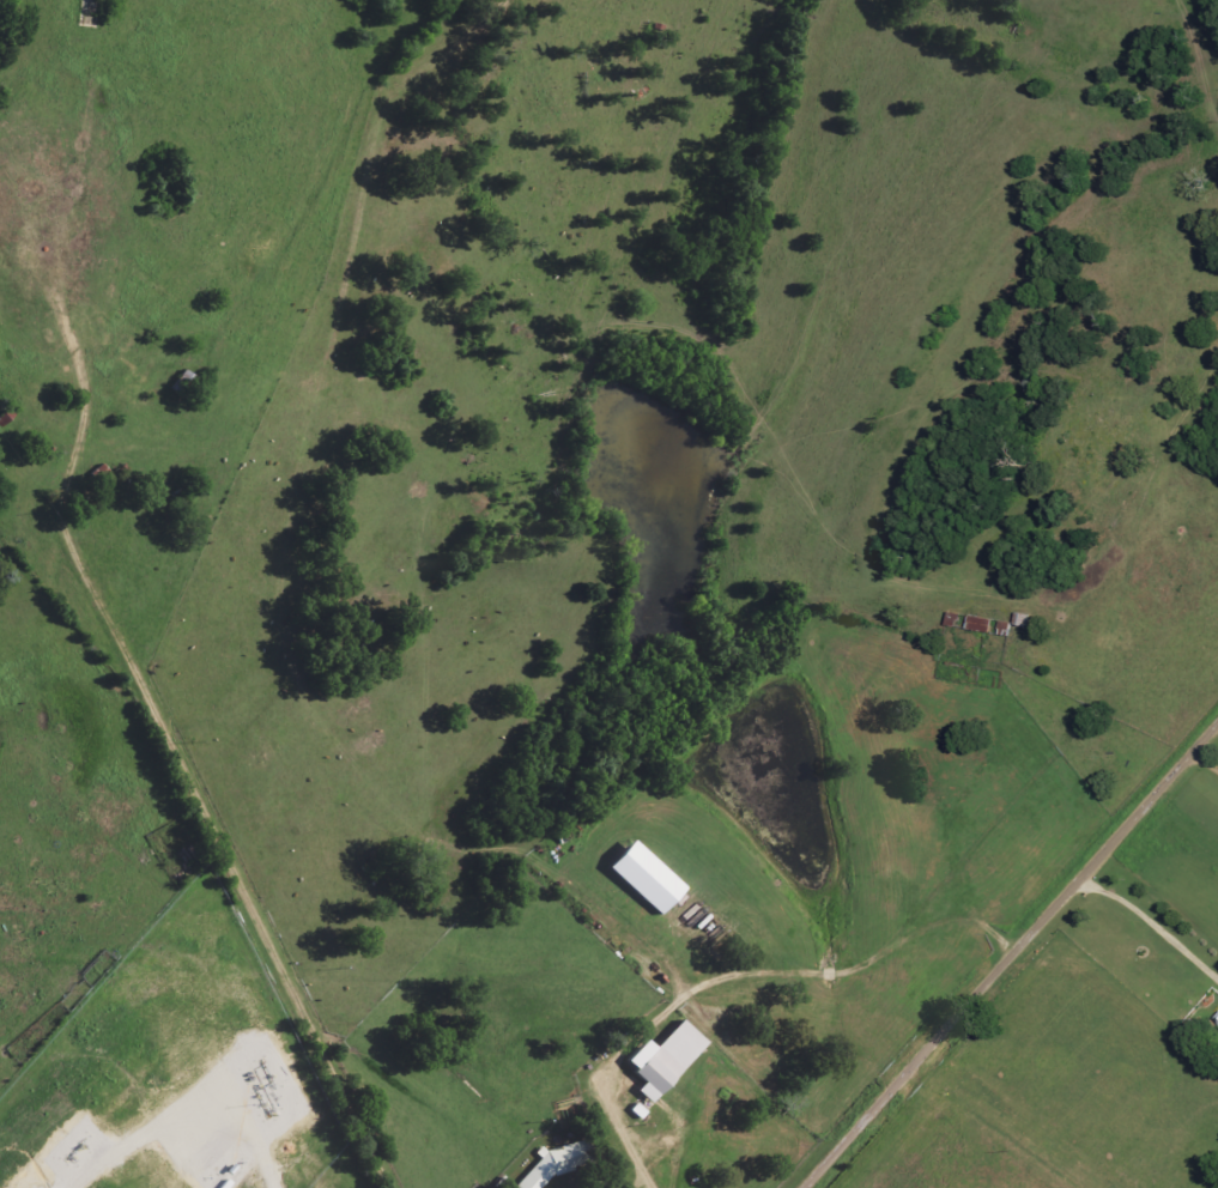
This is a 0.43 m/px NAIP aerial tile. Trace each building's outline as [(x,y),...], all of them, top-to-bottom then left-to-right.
[(664,916),(688,890),(636,842),(612,868),(664,916)] [(1214,989),(1182,1023),(1199,1039),(1215,1022),(1217,1025),(1217,993),(1214,989)] [(650,1041),(630,1062),(639,1069),(636,1073),(647,1084),(640,1091),(654,1104),(710,1044),(685,1021),(659,1049),(650,1041)] [(649,1112),(639,1104),(633,1112),(642,1120),(649,1112)]
